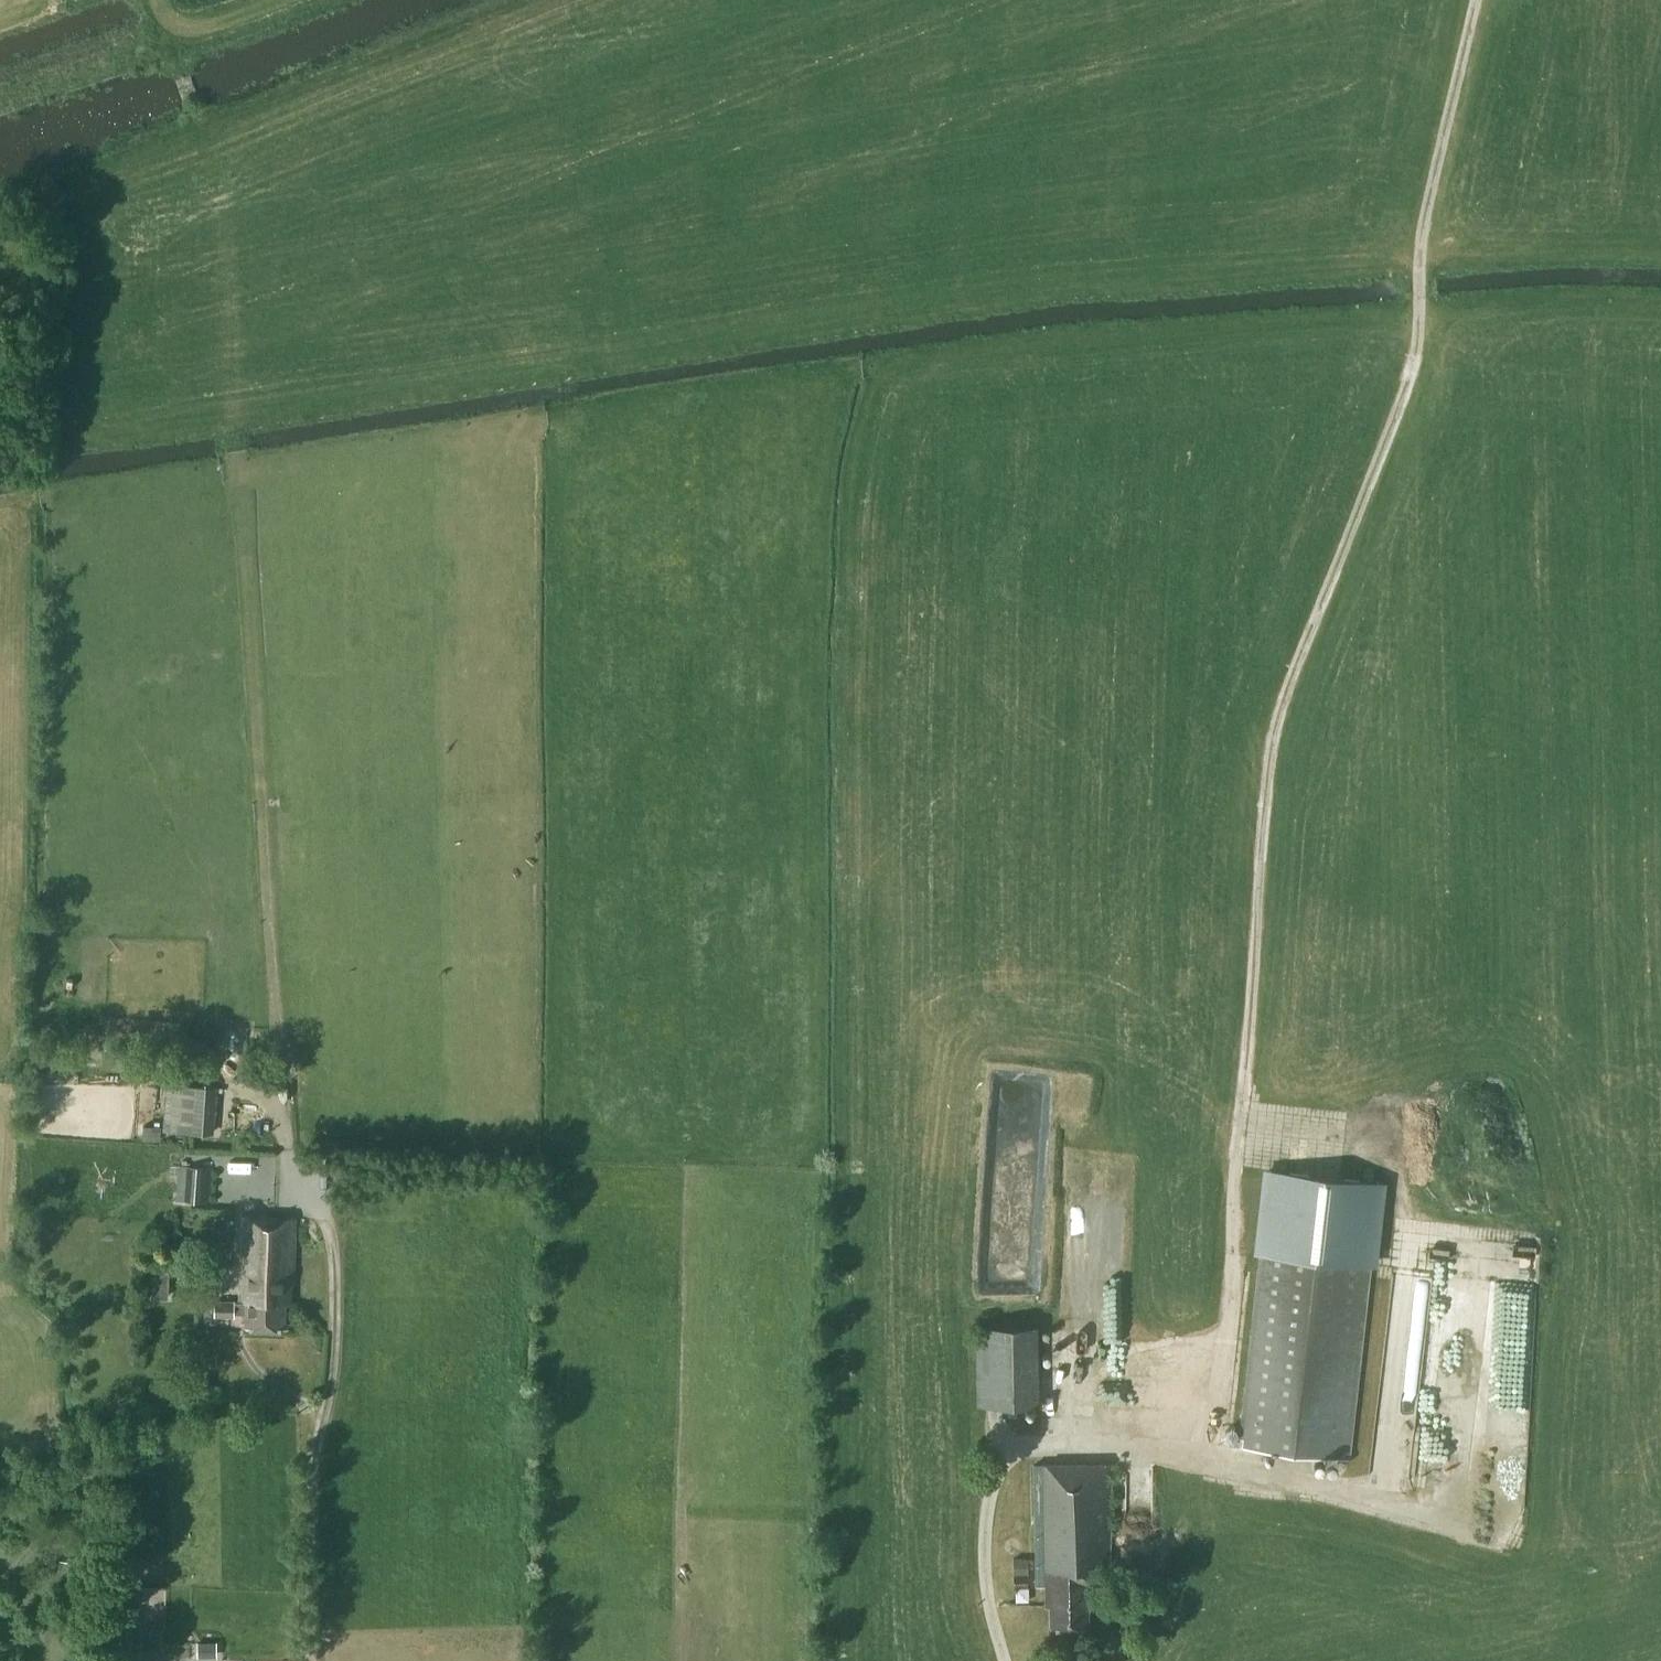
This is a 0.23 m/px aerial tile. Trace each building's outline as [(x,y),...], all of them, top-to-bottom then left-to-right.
[(217,1085),(168,1082),(165,1127),(183,1128),(183,1130),(214,1132),(217,1085)] [(206,1165),(179,1164),(177,1198),(204,1200),(206,1165)] [(1378,1265),(1389,1179),(1264,1165),(1254,1251),(1261,1251),(1262,1252),(1240,1445),(1349,1458),(1372,1264),(1373,1265),(1378,1265)] [(294,1294),(297,1218),(243,1216),(240,1301),(236,1301),(236,1300),(215,1300),(215,1315),(236,1316),(236,1312),(247,1312),(246,1325),(287,1328),(288,1302),(291,1303),(291,1292),(294,1294)] [(1406,1360),(1411,1321),(1397,1319),(1392,1359),(1406,1360)] [(1040,1403),(1039,1324),(977,1325),(978,1404),(1040,1403)] [(1109,1583),(1112,1508),(1113,1465),(1111,1464),(1035,1464),(1037,1584),(1046,1584),(1046,1605),(1050,1605),(1051,1626),(1089,1626),(1089,1583),(1109,1583)] [(1029,1585),(1028,1572),(1014,1572),(1015,1585),(1029,1585)] [(114,1624),(113,1660),(138,1660),(139,1611),(115,1610),(114,1624)]
